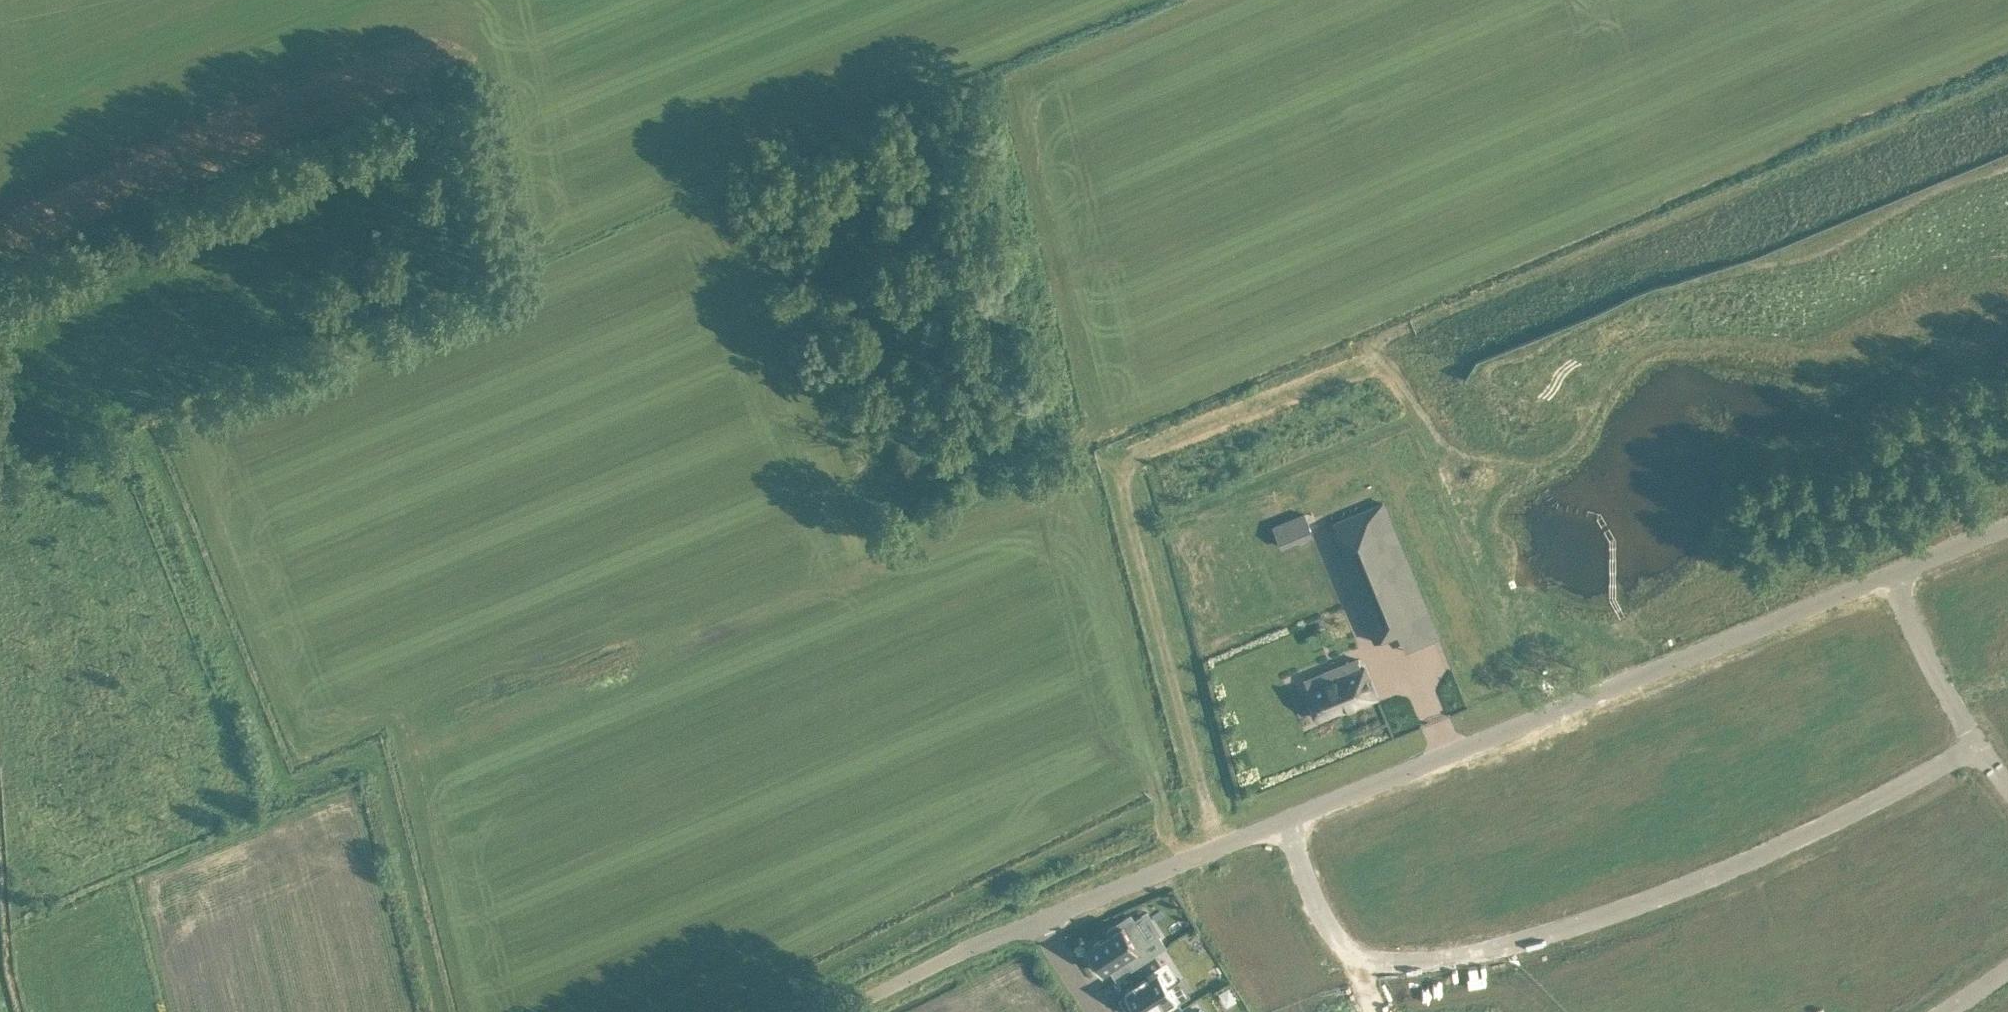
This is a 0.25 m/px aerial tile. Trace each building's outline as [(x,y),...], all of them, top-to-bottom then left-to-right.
[(1398,631),(1399,630),(1398,627),(1429,614),(1430,614),(1414,575),(1383,501),(1334,521),(1345,547),(1339,550),(1357,596),(1376,640),(1398,631)] [(1281,544),(1313,531),(1305,513),(1273,526),(1281,544)] [(1994,566),(2000,580),(2001,579),(2001,578),(2004,576),(2007,587),(2007,557),(1998,562),(1999,566),(1996,567),(1996,566),(1994,566)] [(1329,680),(1309,688),(1307,689),(1318,716),(1342,707),(1354,702),(1355,704),(1376,695),(1364,666),(1362,666),(1358,657),(1343,663),(1344,663),(1325,671),(1329,680)] [(1901,677),(1890,682),(1893,690),(1904,685),(1901,677)] [(1890,682),(1879,687),(1883,694),(1893,690),(1890,682)] [(1866,693),(1855,698),(1858,705),(1869,700),(1866,693)] [(1846,696),(1835,701),(1838,708),(1849,703),(1846,696)] [(1999,713),(2007,726),(2007,706),(1999,713)] [(1578,792),(1567,797),(1572,808),(1583,804),(1578,792)] [(1999,835),(2004,842),(2007,839),(2007,829),(1999,835)] [(1515,831),(1504,836),(1507,843),(1518,839),(1515,831)] [(1994,848),(1998,855),(2007,848),(2004,842),(1994,848)] [(1978,844),(1971,849),(1977,859),(1984,855),(1984,854),(1978,844)] [(1984,854),(1984,855),(1988,861),(1998,855),(1994,848),(1984,854)] [(1960,856),(1953,860),(1960,870),(1967,866),(1960,856)] [(1452,857),(1441,861),(1444,869),(1455,864),(1452,857)] [(1953,860),(1947,864),(1953,875),(1960,870),(1953,860)] [(1975,868),(1965,874),(1969,881),(1979,874),(1975,868)] [(1965,874),(1955,881),(1959,887),(1969,881),(1965,874)] [(1999,889),(2007,902),(2007,882),(1999,889)] [(1148,938),(1131,913),(1109,928),(1111,931),(1088,946),(1087,946),(1091,952),(1087,954),(1095,968),(1099,965),(1103,971),(1104,970),(1126,955),(1134,967),(1167,946),(1158,932),(1148,938)] [(1861,914),(1854,917),(1860,928),(1867,924),(1861,914)] [(1854,917),(1847,921),(1853,932),(1860,928),(1854,917)] [(1871,929),(1860,934),(1864,941),(1875,936),(1871,929)] [(1838,932),(1831,936),(1837,947),(1843,943),(1844,943),(1838,932)] [(1831,936),(1824,940),(1830,950),(1837,947),(1831,936)] [(1844,943),(1843,943),(1847,950),(1858,945),(1854,938),(1844,943)] [(1767,969),(1756,973),(1758,981),(1770,977),(1767,969)] [(1179,978),(1179,979),(1169,985),(1159,970),(1150,976),(1147,972),(1134,981),(1136,984),(1119,996),(1129,1011),(1130,1011),(1137,1008),(1139,1011),(1146,1011),(1154,1007),(1157,1011),(1174,1011),(1183,1006),(1179,1000),(1191,993),(1180,977),(1179,978)] [(1732,974),(1720,978),(1723,986),(1734,982),(1732,974)] [(1720,978),(1709,982),(1711,989),(1723,986),(1720,978)] [(1476,986),(1484,1011),(1508,1011),(1499,980),(1476,986)] [(1232,982),(1215,989),(1225,1009),(1241,1002),(1232,982)] [(1695,986),(1684,990),(1686,997),(1697,994),(1695,986)] [(1684,990),(1672,993),(1675,1001),(1686,997),(1684,990)] [(1412,995),(1412,1011),(1435,1011),(1435,995),(1412,995)]
